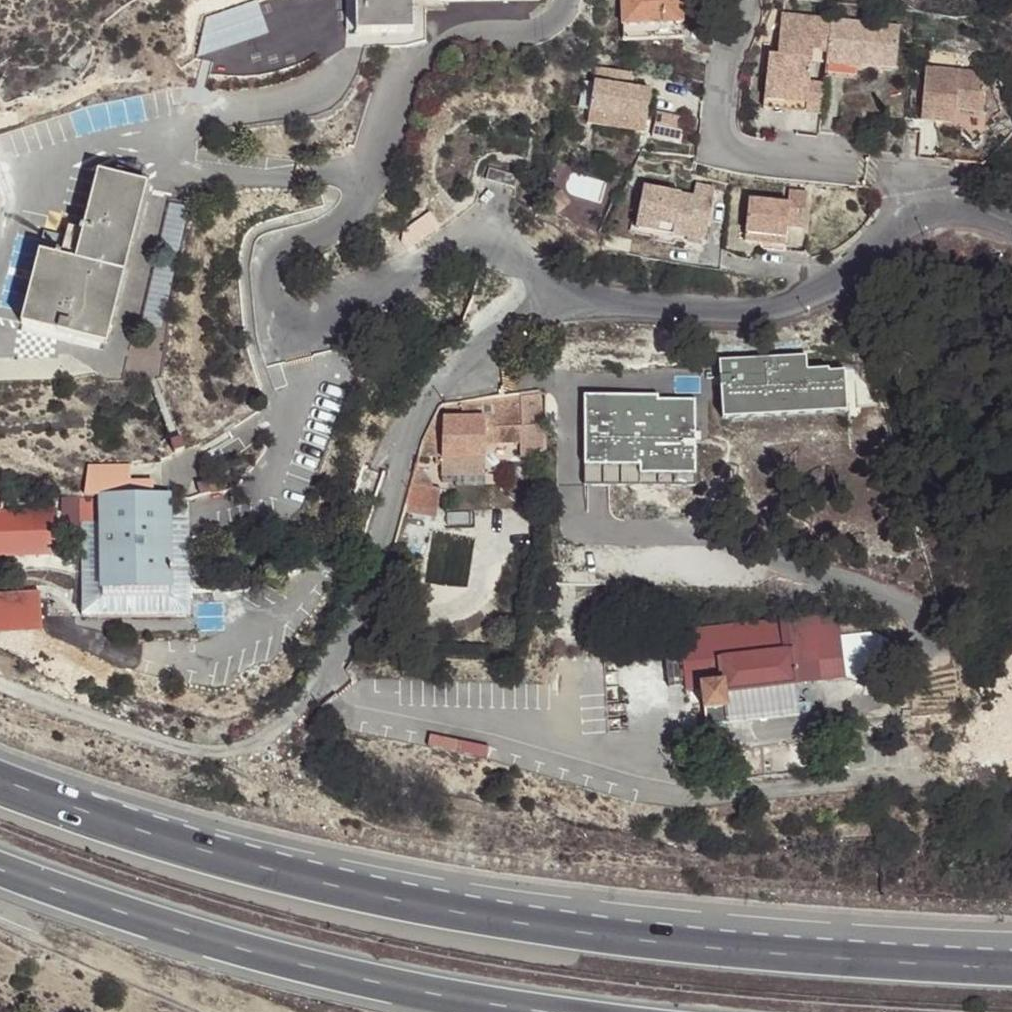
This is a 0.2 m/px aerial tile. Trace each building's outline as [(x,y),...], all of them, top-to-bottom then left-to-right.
[(358,32),(414,31),(414,1),(454,0),(357,0),(358,32)] [(684,22),(683,0),(623,0),(624,24),(684,22)] [(828,52),(831,18),(779,15),(776,55),(767,55),(764,93),(808,96),(809,83),(812,51),(828,52)] [(900,24),(831,18),(828,52),(827,60),(857,63),(896,66),(900,24)] [(684,36),(684,22),(624,24),(624,39),(684,36)] [(857,63),(827,60),(826,81),(856,83),(857,63)] [(958,102),(967,104),(987,105),(988,88),(980,71),(926,67),(922,120),(956,123),(958,110),(958,102)] [(634,82),(594,77),(589,122),(646,129),(649,99),(632,97),(634,82)] [(823,115),(825,85),(809,83),(808,96),(764,93),(763,110),(823,115)] [(967,111),(967,104),(958,102),(958,110),(967,111)] [(519,175),(490,167),(486,180),(516,188),(519,175)] [(676,218),(675,228),(707,233),(717,178),(697,175),(695,188),(645,180),(637,221),(660,225),(662,215),(676,218)] [(76,263),(61,259),(39,254),(22,327),(107,347),(146,187),(98,176),(76,263)] [(745,237),(785,240),(786,229),(805,231),(808,195),(789,194),(788,206),(749,202),(745,237)] [(660,225),(675,228),(676,218),(662,215),(660,225)] [(44,235),(39,254),(61,259),(66,240),(44,235)] [(784,250),(785,240),(745,237),(744,245),(784,250)] [(521,344),(504,350),(508,359),(525,353),(521,344)] [(747,360),(719,361),(722,420),(847,413),(844,371),(828,371),(829,369),(805,370),(804,356),(747,360)] [(498,393),(494,395),(496,410),(519,410),(518,393),(499,394),(498,393)] [(481,395),(447,399),(447,417),(442,416),(443,455),(484,455),(484,447),(483,421),(482,416),(481,395)] [(494,395),(481,395),(482,416),(483,421),(496,420),(496,410),(494,395)] [(696,399),(659,399),(658,395),(586,395),(586,486),(696,486),(696,399)] [(496,420),(483,421),(484,447),(499,446),(500,429),(520,429),(520,424),(519,410),(496,410),(496,420)] [(421,441),(418,456),(443,455),(442,416),(432,417),(421,441)] [(545,444),(546,423),(532,424),(533,461),(546,461),(546,459),(545,444)] [(484,455),(443,455),(443,471),(484,470),(484,455)] [(171,589),(172,536),(171,493),(154,493),(153,491),(150,487),(145,486),(140,489),(133,489),(127,486),(123,488),(120,493),(103,494),(104,499),(83,500),(83,525),(104,526),(104,537),(106,588),(171,589)] [(409,486),(403,506),(437,514),(440,509),(442,493),(409,486)] [(59,552),(59,508),(0,510),(0,553),(59,552)] [(192,536),(172,536),(171,589),(106,588),(104,537),(85,538),(86,615),(193,614),(192,536)] [(42,594),(0,595),(0,631),(43,630),(42,594)] [(839,605),(815,608),(821,657),(846,655),(839,605)] [(821,657),(815,608),(790,611),(791,620),(796,651),(797,660),(821,657)] [(722,660),(796,651),(791,620),(681,633),(682,641),(686,671),(688,688),(705,684),(725,682),(722,660)] [(662,673),(686,671),(682,641),(660,643),(662,673)] [(800,685),(797,660),(796,651),(722,660),(725,682),(727,682),(729,694),(800,685)] [(821,657),(797,660),(800,685),(850,679),(846,655),(821,657)] [(727,682),(725,682),(705,684),(706,686),(708,707),(728,706),(730,705),(729,694),(727,682)] [(800,685),(729,694),(730,705),(728,706),(730,719),(740,717),(803,709),(800,685)]
